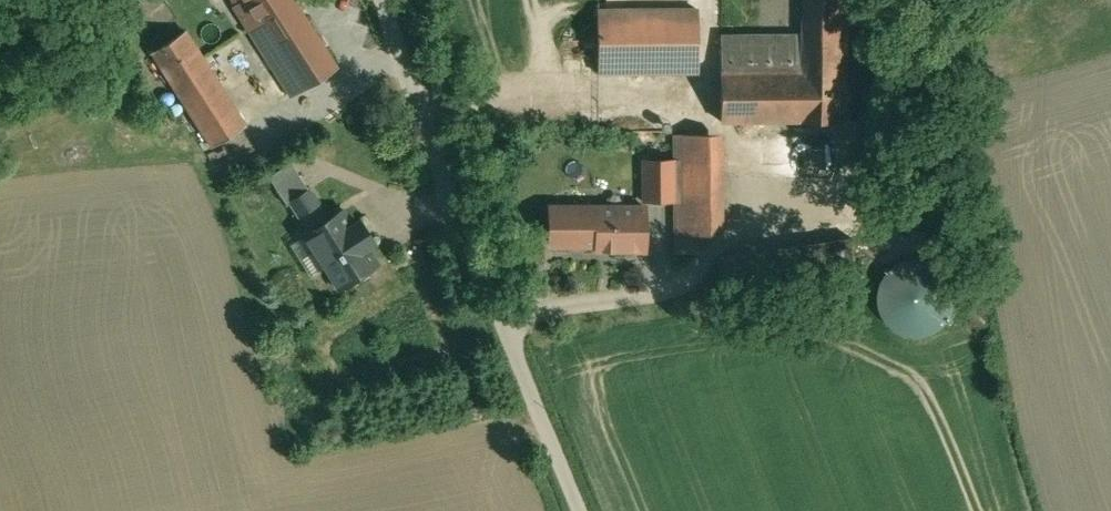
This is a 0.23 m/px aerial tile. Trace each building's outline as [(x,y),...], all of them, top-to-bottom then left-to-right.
[(294,0),(235,0),(237,3),(233,5),(289,96),(336,67),(294,0)] [(804,35),(804,70),(848,70),(849,0),(805,0),(804,35)] [(698,9),(597,9),(598,72),(699,71),(698,9)] [(245,124),(185,30),(151,52),(211,146),(245,124)] [(804,35),(720,35),(720,71),(804,70),(804,35)] [(804,70),(720,71),(720,121),(848,119),(848,70),(804,70)] [(708,133),(675,133),(675,160),(675,200),(675,233),(701,233),(708,233),(708,133)] [(675,160),(643,160),(643,200),(675,200),(675,160)] [(290,161),(268,175),(286,204),(290,202),(309,189),(290,161)] [(309,189),(290,202),(309,231),(305,234),(338,286),(376,262),(342,210),(328,219),(309,189)] [(644,206),(550,206),(550,244),(596,244),(596,248),(644,249),(644,206)] [(701,233),(675,233),(675,252),(697,252),(698,251),(700,249),(701,247),(701,233)] [(853,238),(720,255),(725,301),(859,283),(853,238)] [(950,272),(901,250),(874,313),(939,341),(959,295),(943,288),(950,272)]
